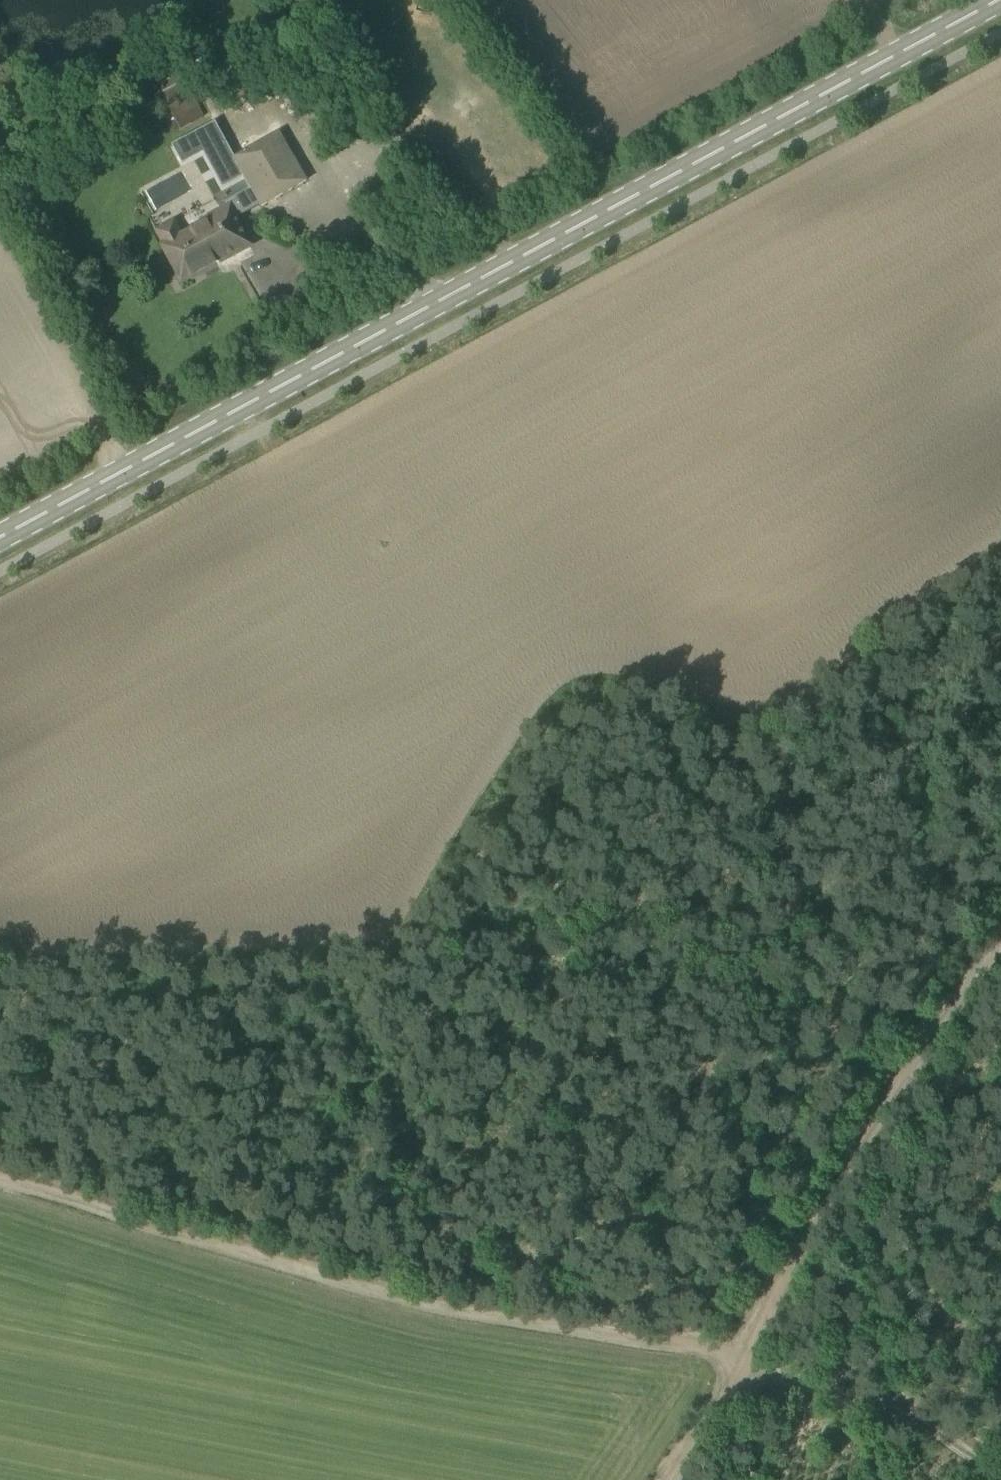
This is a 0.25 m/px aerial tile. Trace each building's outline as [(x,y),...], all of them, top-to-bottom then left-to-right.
[(181,72),(151,87),(161,106),(167,103),(180,128),(204,116),(181,72)] [(215,122),(173,145),(183,163),(204,152),(223,187),(245,175),(235,158),(215,122)] [(262,205),(306,180),(280,133),(235,158),(251,186),(219,204),(224,212),(181,236),(173,222),(158,230),(166,244),(164,247),(182,280),(248,243),(235,219),(261,204),(262,205)]
